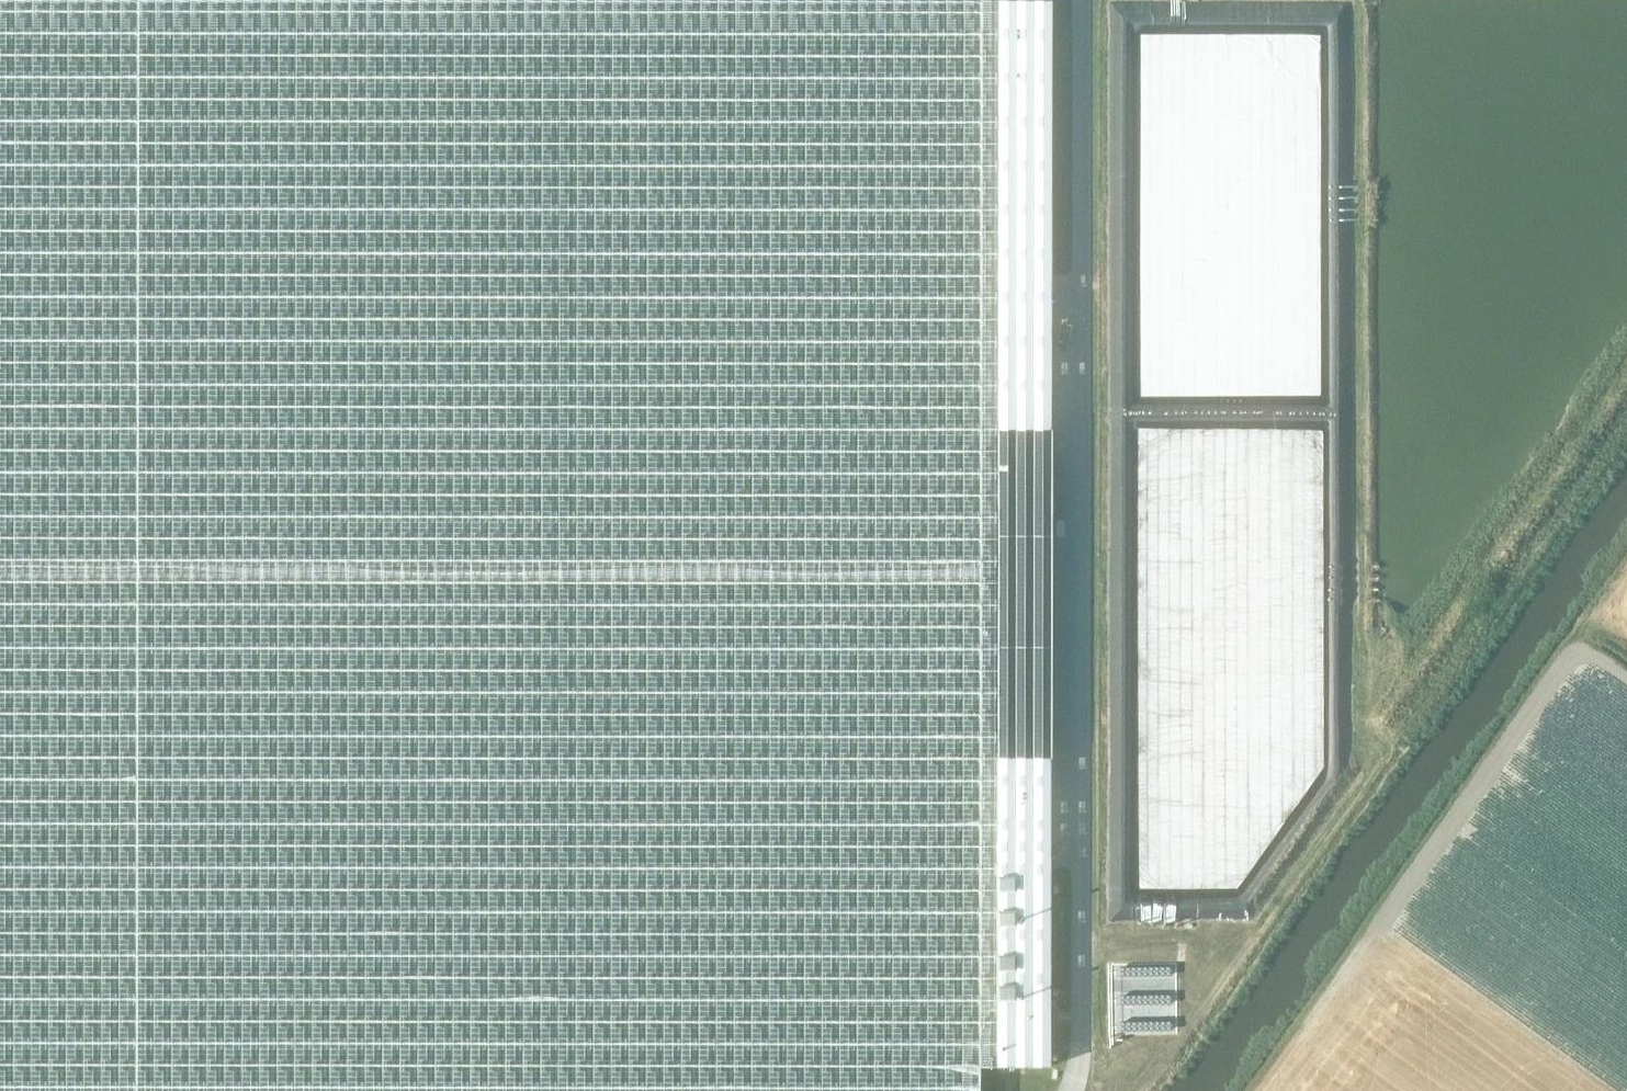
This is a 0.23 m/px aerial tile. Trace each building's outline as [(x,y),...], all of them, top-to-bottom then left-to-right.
[(979,1066),(1050,1066),(1052,1),(287,0),(0,0),(0,1090),(979,1090),(979,1066)] [(1168,0),(1157,0),(1157,24),(1168,24),(1168,0)] [(1162,918),(1162,897),(1127,896),(1126,917),(1162,918)]
